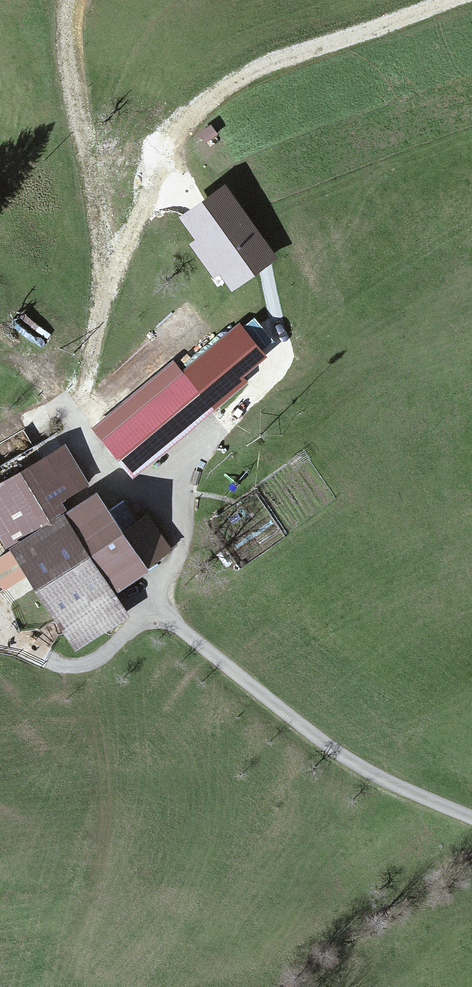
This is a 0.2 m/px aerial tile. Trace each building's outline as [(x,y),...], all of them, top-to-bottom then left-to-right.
[(136,481),(217,412),(176,365),(95,434),(136,481)] [(130,613),(115,591),(149,569),(147,565),(173,549),(148,510),(122,527),(97,489),(69,507),(64,500),(89,483),(64,446),(0,487),(0,533),(9,547),(0,553),(0,580),(5,587),(29,572),(78,647),(130,613)]
